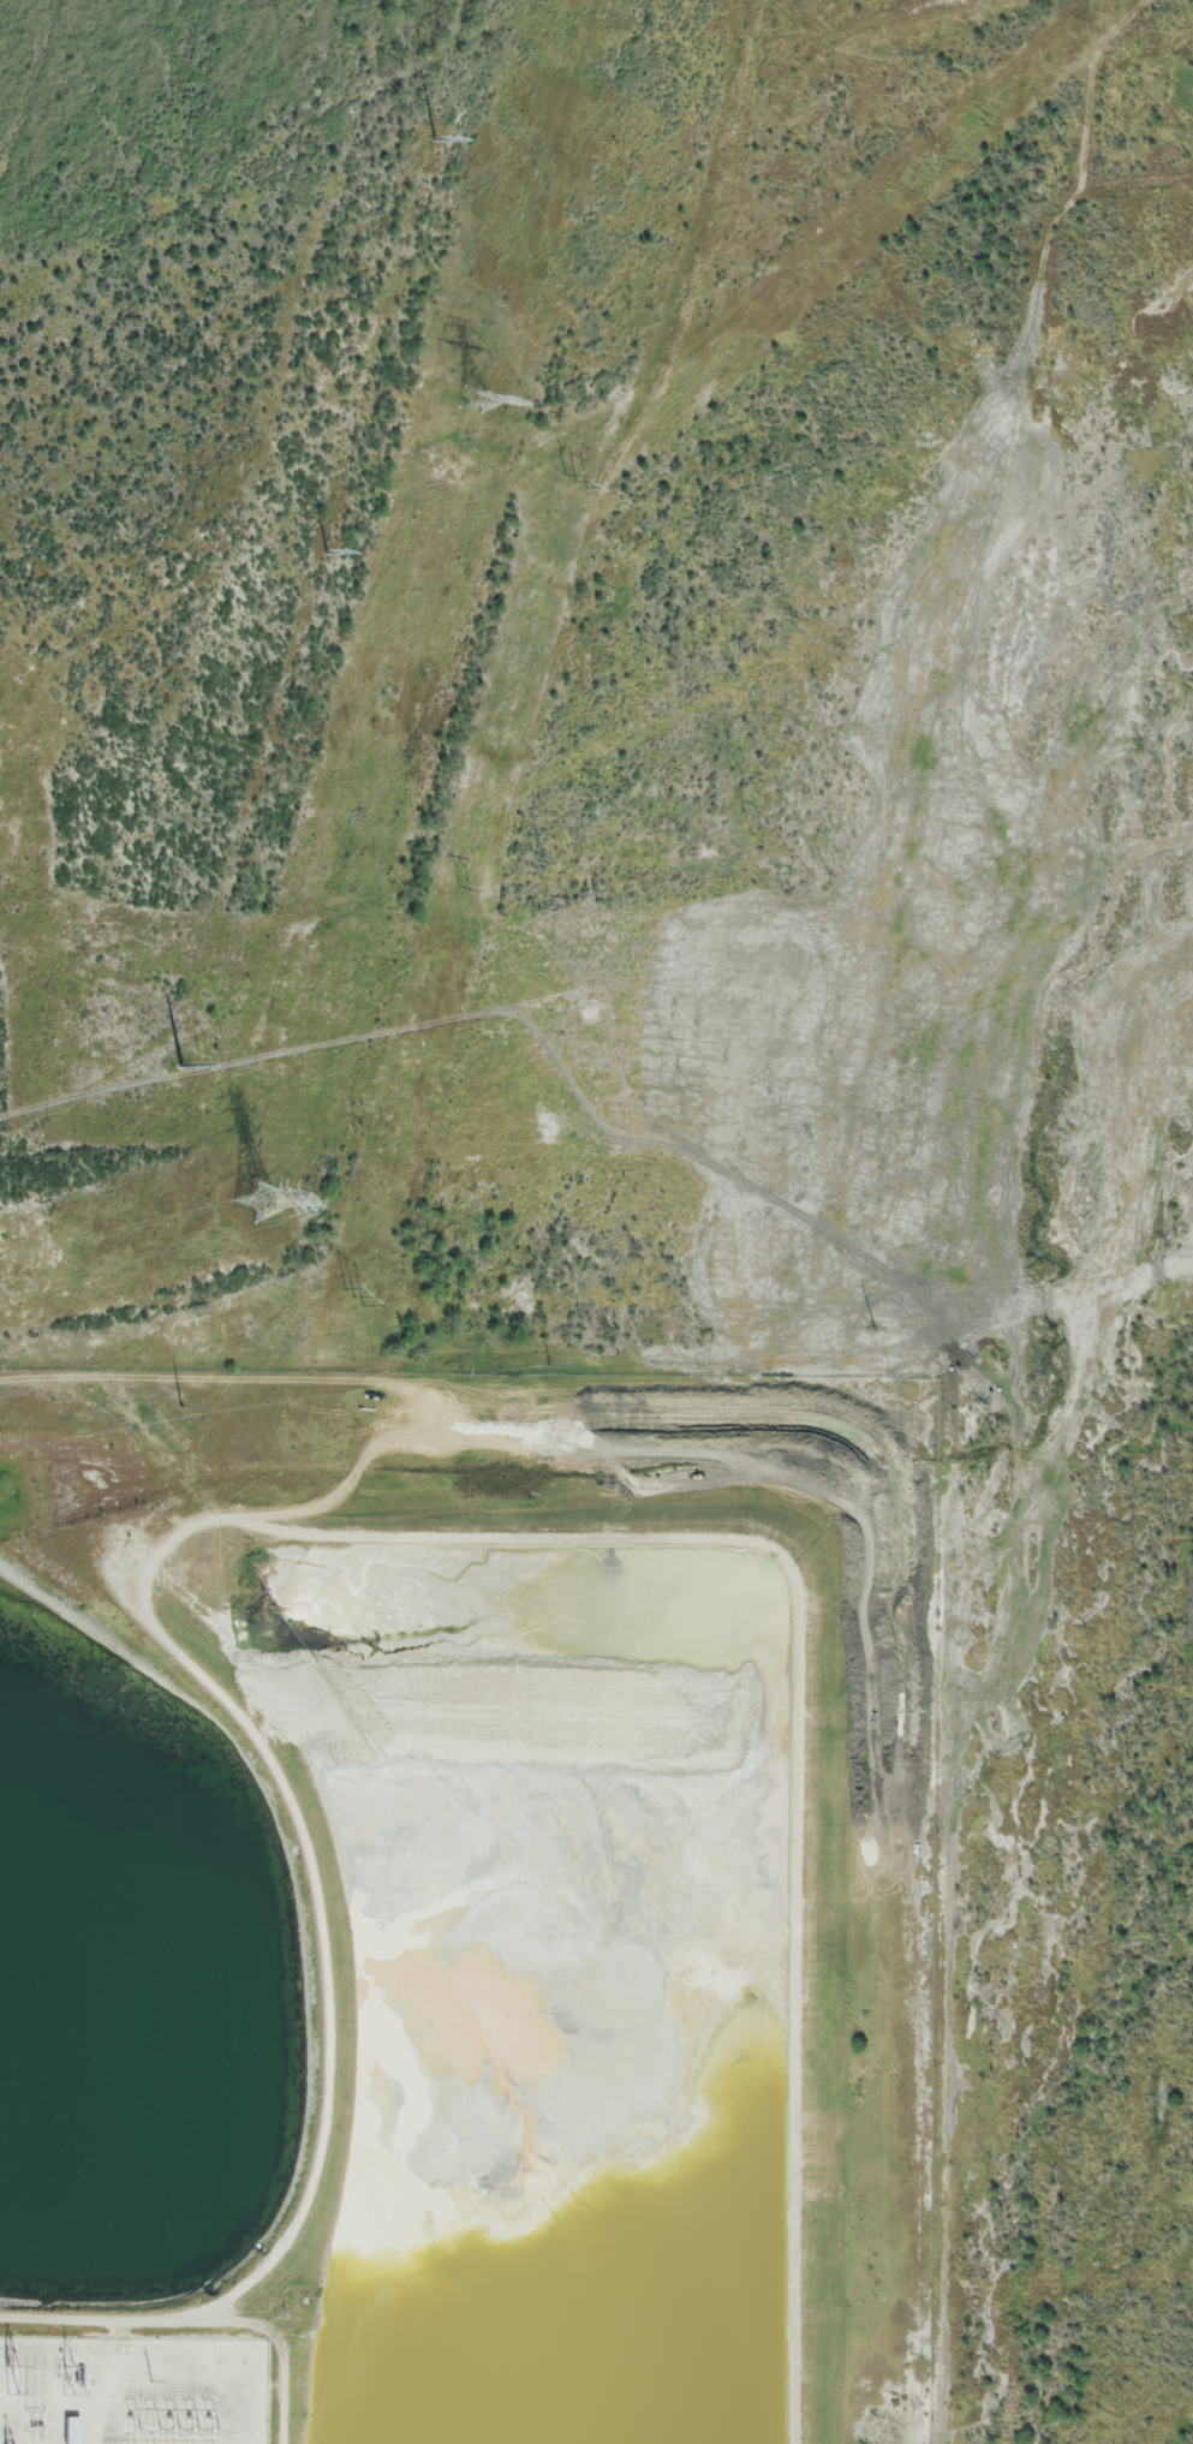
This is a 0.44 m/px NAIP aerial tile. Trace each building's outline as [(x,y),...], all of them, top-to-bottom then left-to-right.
[(65,2443),(79,2443),(79,2420),(65,2420),(65,2443)]
